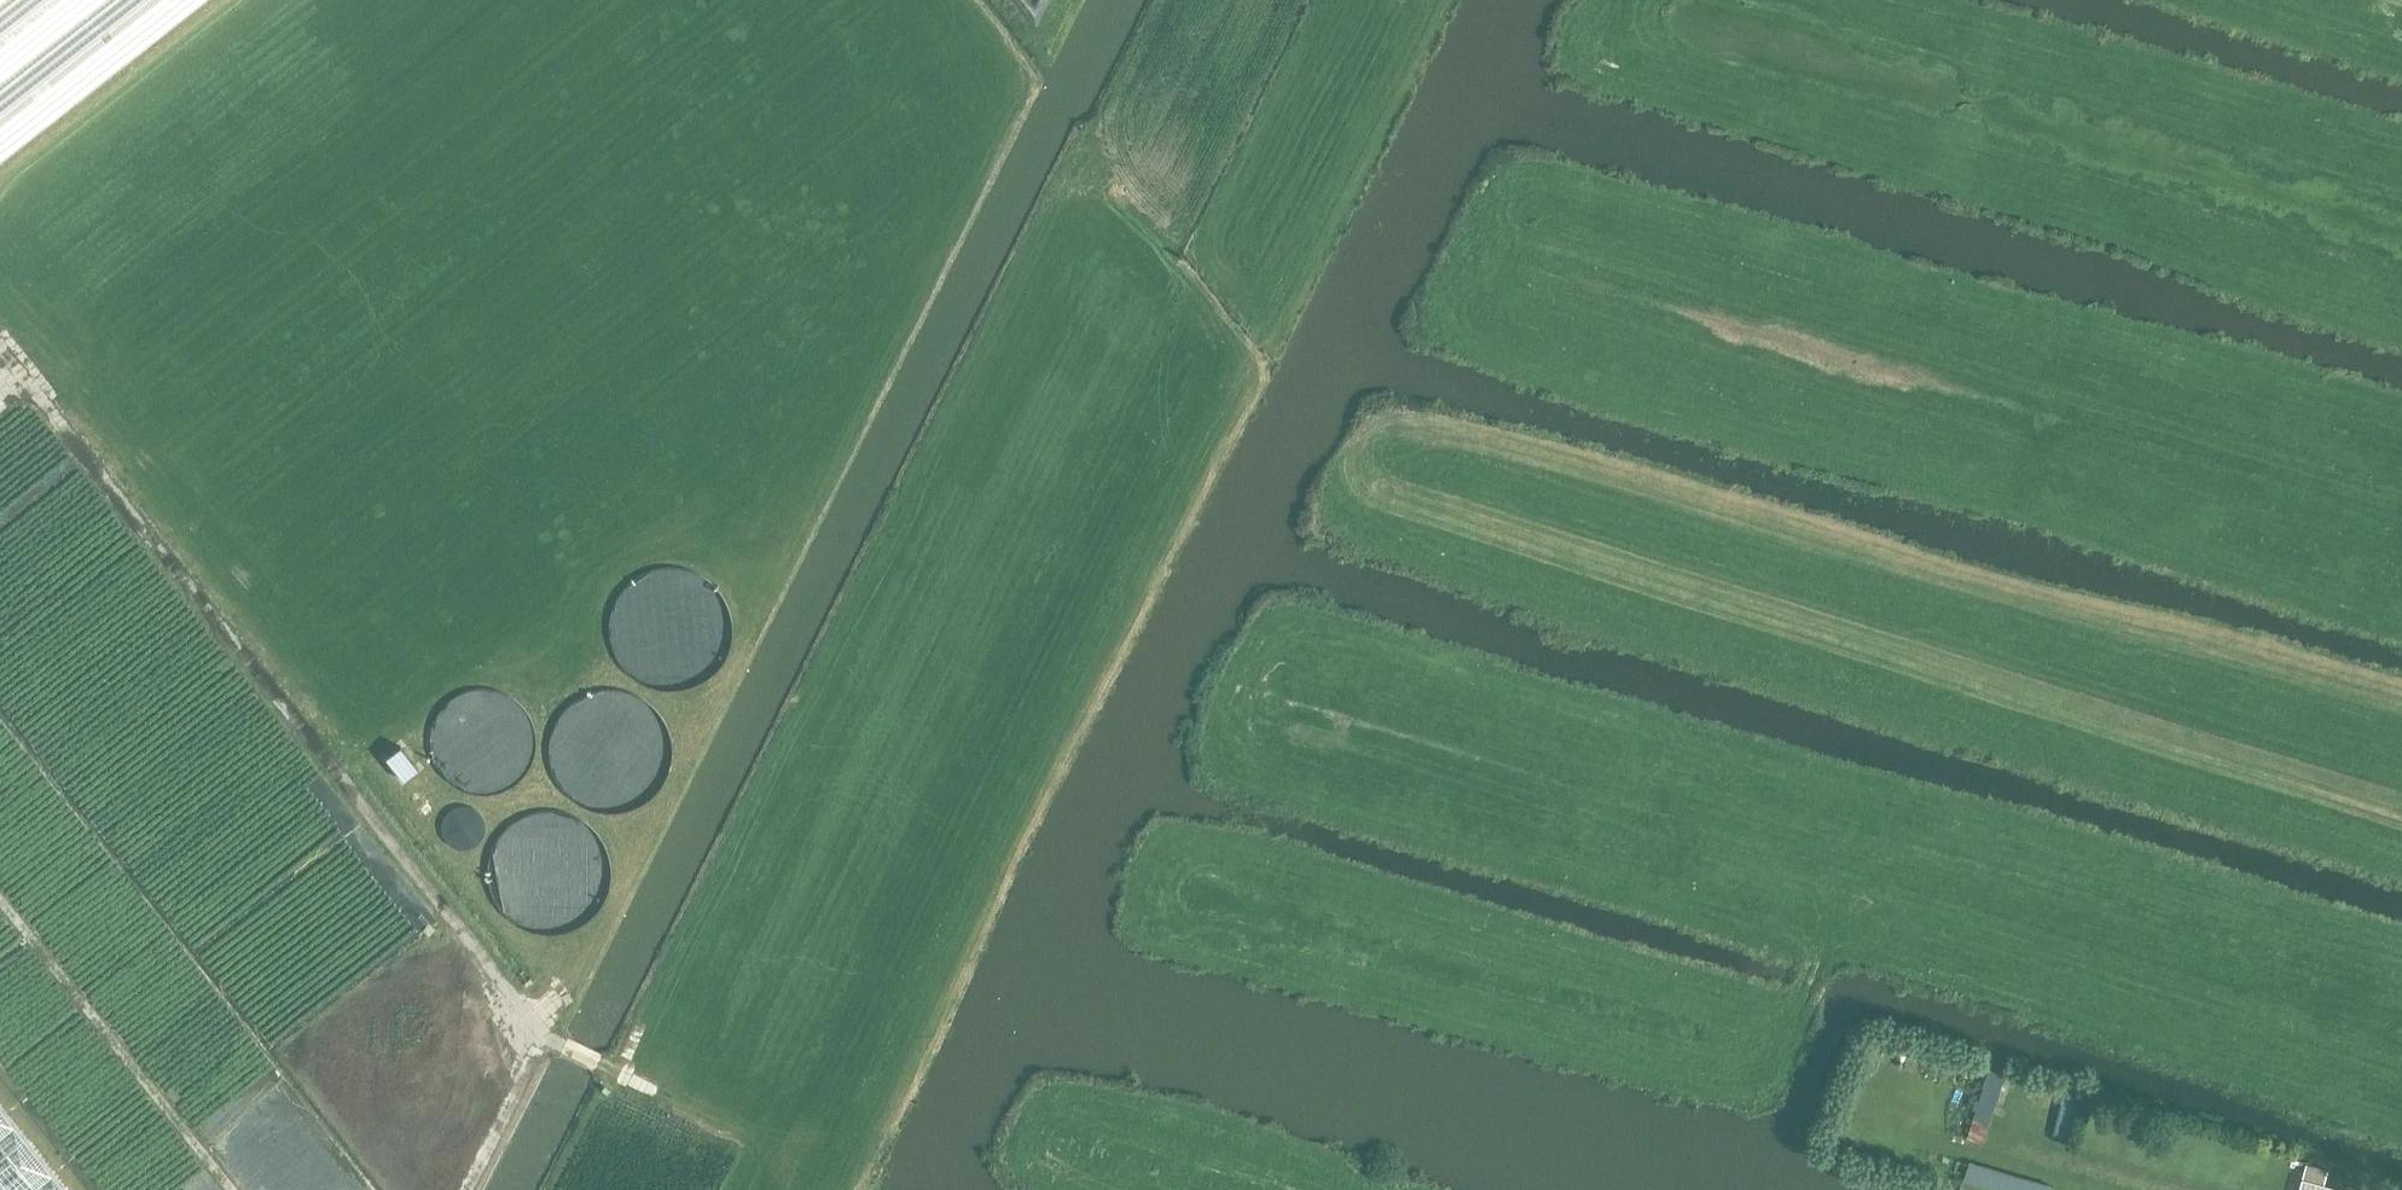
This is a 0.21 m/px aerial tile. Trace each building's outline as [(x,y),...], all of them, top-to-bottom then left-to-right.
[(202,0),(0,0),(0,159),(202,0)] [(637,575),(647,678),(728,669),(718,567),(637,575)] [(670,790),(661,694),(564,703),(573,799),(670,790)] [(401,745),(386,757),(404,780),(419,768),(401,745)] [(469,848),(486,818),(455,800),(438,830),(469,848)] [(606,837),(525,828),(515,912),(596,922),(606,837)] [(1991,1068),(1970,1137),(1985,1142),(2006,1073),(1991,1068)] [(2067,1089),(2056,1135),(2072,1139),(2084,1093),(2067,1089)] [(0,1097),(0,1189),(74,1189),(0,1097)] [(1965,1181),(1998,1189),(2050,1189),(2052,1185),(1970,1163),(1965,1181)] [(2357,1178),(2307,1164),(2303,1178),(2325,1185),(2323,1189),(2354,1189),(2357,1178)]
